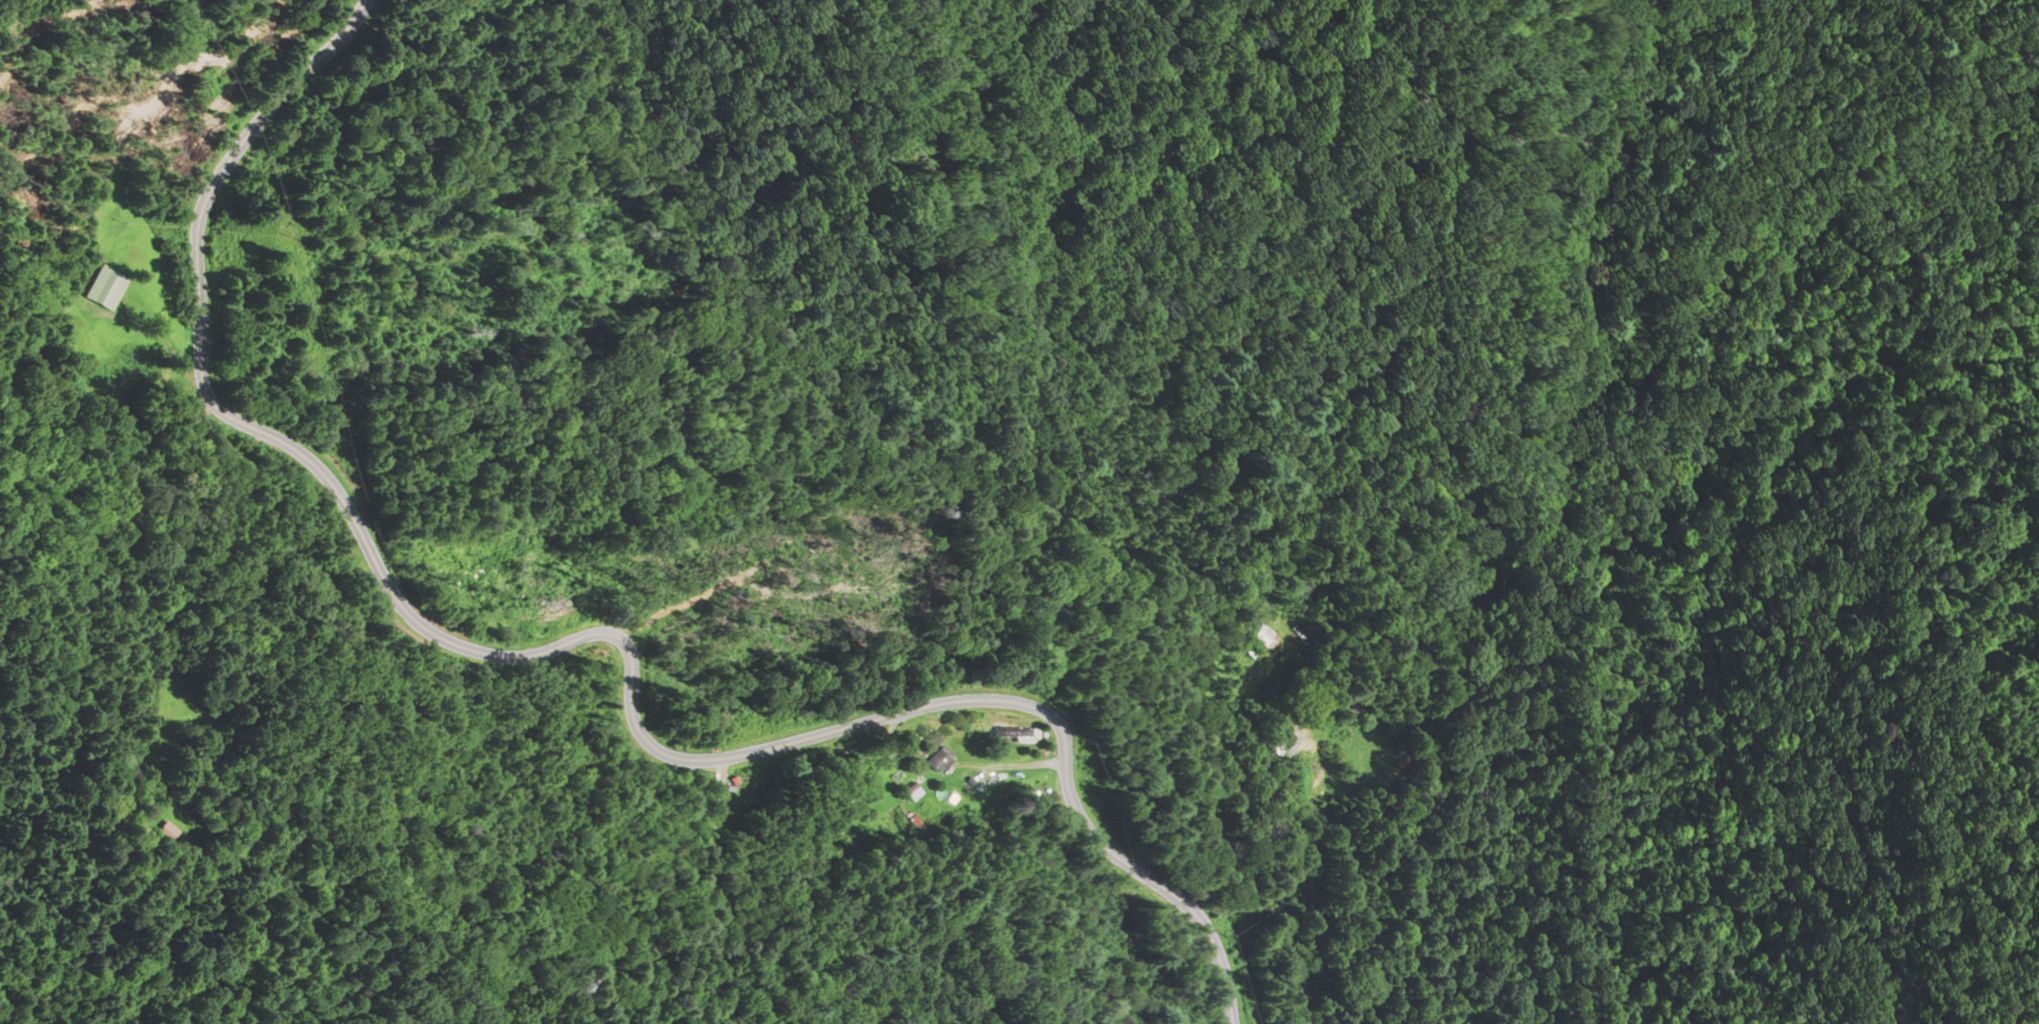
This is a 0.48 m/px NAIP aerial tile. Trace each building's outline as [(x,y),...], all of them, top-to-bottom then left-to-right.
[(123,280),(97,266),(79,299),(105,313),(123,280)] [(1248,638),(1266,652),(1277,638),(1259,624),(1248,638)] [(1035,729),(992,728),(992,738),(1034,739),(1035,729)] [(935,773),(954,758),(943,745),(925,760),(935,773)] [(913,802),(921,793),(912,784),(903,793),(913,802)]
